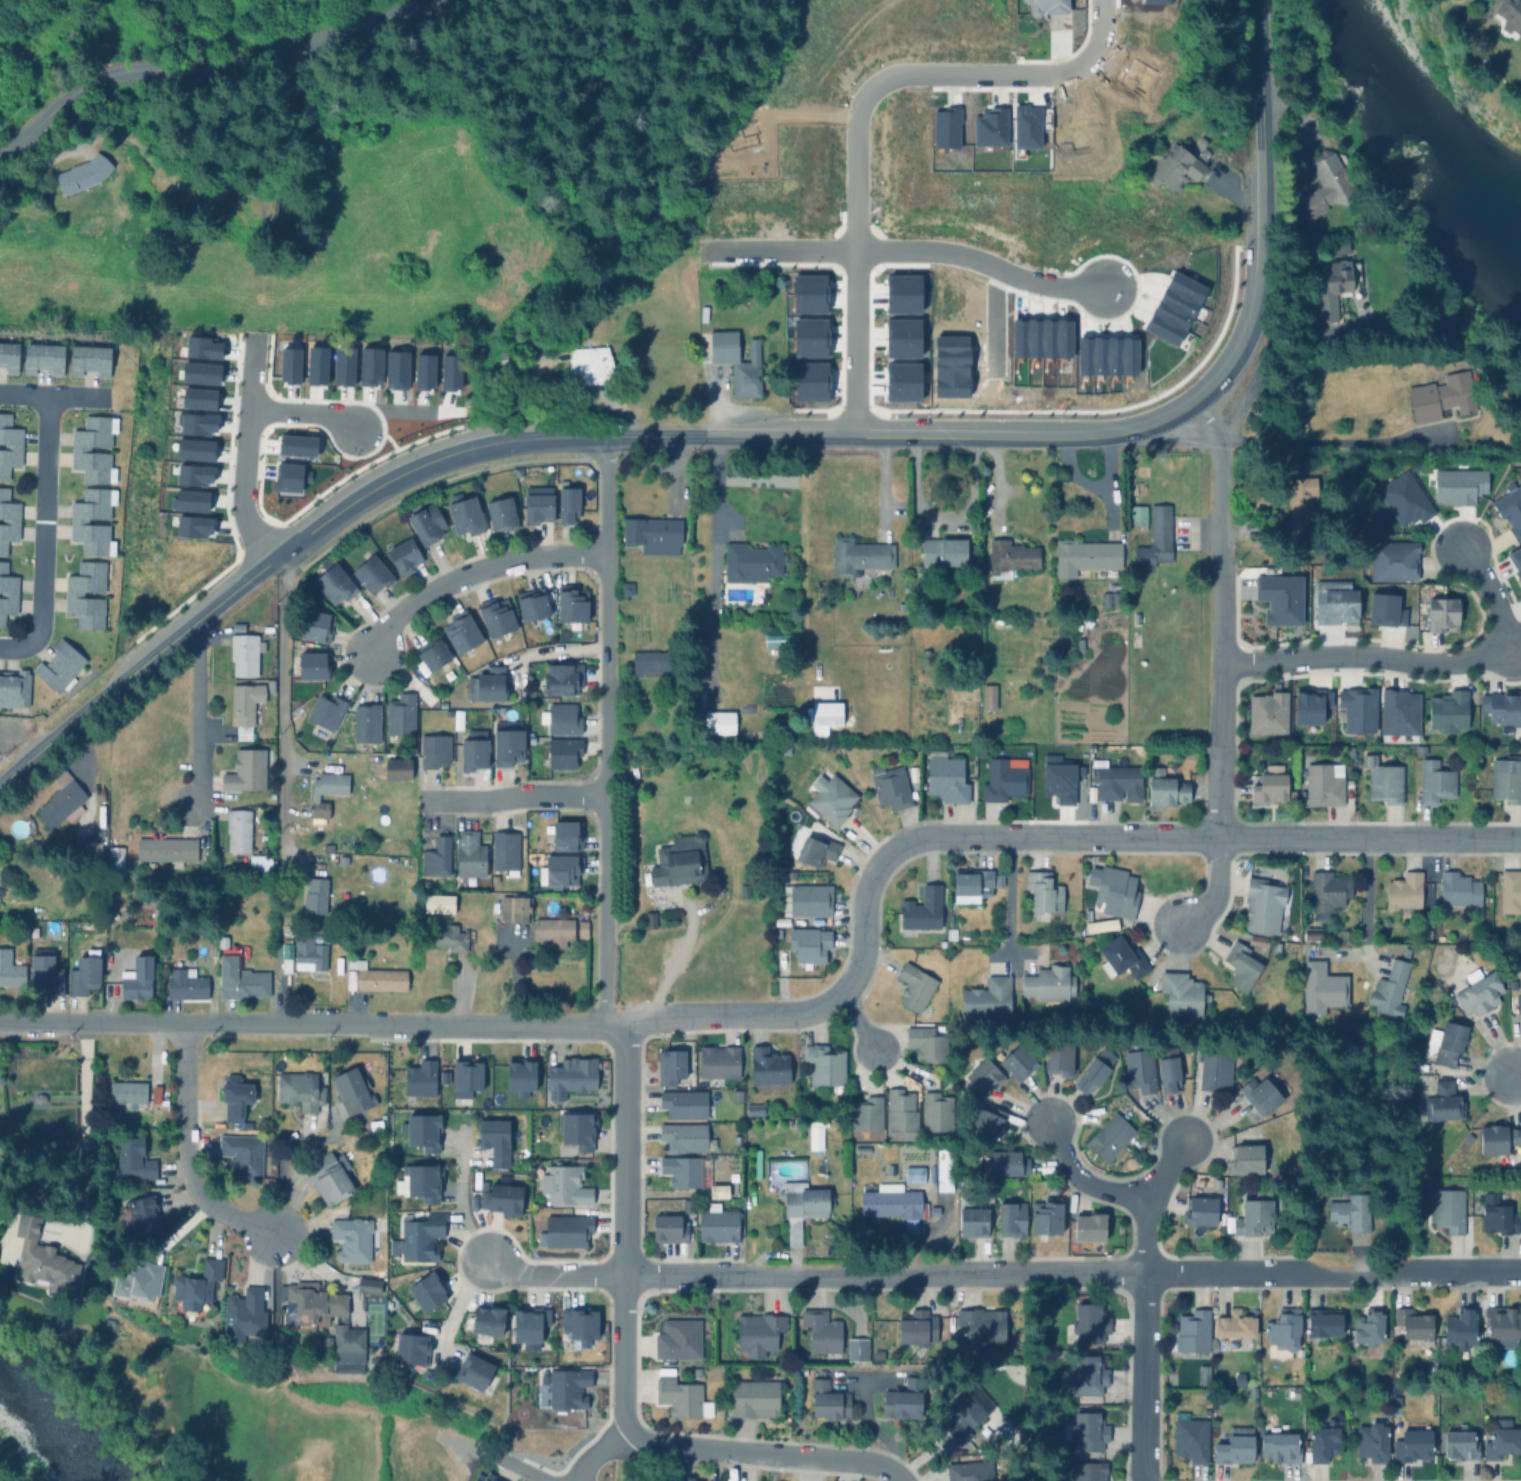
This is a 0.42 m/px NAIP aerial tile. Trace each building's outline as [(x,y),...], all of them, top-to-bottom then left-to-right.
[(1022,1),(1021,0),(1066,0),(1066,7),(1065,7),(1065,8),(1063,11),(1046,12),(1042,10),(1042,9),(1040,9),(1040,10),(1036,15),(1031,15),(1027,11),(1027,1),(1022,1)] [(1494,12),(1501,0),(1520,0),(1520,35),(1519,35),(1514,33),(1515,30),(1512,28),(1509,33),(1500,27),(1503,22),(1501,21),(1503,18),(1494,12)] [(1164,151),(1172,142),(1174,144),(1175,143),(1176,144),(1176,145),(1191,157),(1192,156),(1204,166),(1192,181),(1183,173),(1168,190),(1157,182),(1154,186),(1143,177),(1159,157),(1161,158),(1162,153),(1164,151)] [(1353,197),(1342,202),(1331,200),(1324,204),(1326,208),(1300,222),(1295,212),(1299,210),(1293,198),(1319,185),(1308,162),(1309,153),(1321,147),(1342,153),(1357,182),(1353,197)] [(95,150),(112,165),(98,180),(95,182),(95,184),(64,195),(64,194),(62,195),(54,172),(68,167),(68,166),(86,160),(95,150)] [(1298,184),(1290,185),(1289,172),(1297,171),(1298,184)] [(1335,259),(1335,261),(1357,259),(1358,278),(1356,279),(1357,293),(1340,295),(1338,297),(1340,321),(1332,321),(1332,319),(1315,320),(1313,290),(1314,289),(1313,269),(1326,268),(1326,260),(1335,259)] [(1171,270),(1204,287),(1173,346),(1140,329),(1143,323),(1142,323),(1148,311),(1149,311),(1151,308),(1150,307),(1160,289),(1161,290),(1162,287),(1161,286),(1167,274),(1168,275),(1171,270)] [(759,337),(761,396),(732,397),(731,362),(709,363),(708,330),(736,329),(737,361),(749,360),(748,338),(759,337)] [(220,358),(221,342),(209,342),(209,336),(185,335),(184,356),(220,358)] [(5,366),(0,366),(0,342),(18,342),(17,373),(5,373),(5,366)] [(63,344),(62,375),(50,375),(50,368),(35,367),(35,374),(23,374),(24,343),(63,344)] [(110,346),(109,377),(97,377),(97,370),(82,369),(81,375),(70,375),(71,344),(110,346)] [(325,384),(326,346),(306,345),(305,384),(325,384)] [(352,385),(353,346),(333,345),(332,384),(352,385)] [(614,365),(610,382),(576,384),(572,377),(571,377),(568,368),(569,357),(570,357),(571,348),(607,345),(614,365)] [(278,382),(298,383),(300,347),(280,346),(278,382)] [(380,385),(381,347),(359,346),(358,384),(380,385)] [(520,367),(500,368),(499,350),(519,349),(520,367)] [(407,350),(385,350),(384,388),(406,388),(407,350)] [(434,353),(414,353),(413,390),(433,390),(434,353)] [(439,389),(459,389),(460,354),(440,354),(439,389)] [(220,364),(182,361),(180,381),(219,384),(220,364)] [(1466,368),(1475,410),(1457,414),(1455,404),(1437,408),(1439,417),(1412,423),(1404,386),(1432,381),(1432,385),(1444,382),(1442,373),(1466,368)] [(216,409),(217,389),(181,387),(180,407),(216,409)] [(8,480),(0,480),(0,412),(10,412),(10,427),(21,428),(20,465),(8,465),(8,480)] [(215,435),(216,414),(176,412),(175,424),(179,424),(178,433),(215,435)] [(116,417),(116,432),(110,432),(110,445),(88,445),(88,452),(109,452),(109,466),(115,466),(115,482),(81,481),(81,467),(70,467),(71,429),(83,429),(83,415),(110,415),(110,417),(116,417)] [(277,454),(315,456),(316,436),(278,433),(277,454)] [(214,440),(176,437),(174,457),(213,460),(214,440)] [(300,492),(300,481),(309,481),(310,470),(301,470),(301,463),(274,462),(272,490),(300,492)] [(211,486),(213,466),(177,463),(175,483),(211,486)] [(1399,526),(1408,520),(1410,522),(1417,518),(1420,522),(1434,512),(1405,469),(1375,490),(1399,526)] [(1433,501),(1433,470),(1486,469),(1486,493),(1478,493),(1478,495),(1473,495),(1473,505),(1450,505),(1450,503),(1441,503),(1441,501),(1433,501)] [(1311,520),(1287,521),(1285,476),(1313,474),(1314,495),(1309,495),(1311,520)] [(580,487),(580,510),(579,510),(579,516),(575,516),(575,523),(559,523),(559,480),(567,480),(567,487),(580,487)] [(1488,500),(1520,480),(1520,536),(1514,540),(1505,526),(1507,524),(1505,520),(1507,519),(1507,518),(1504,519),(1501,515),(1499,517),(1488,500)] [(116,489),(115,503),(110,503),(109,518),(87,518),(87,523),(108,524),(108,539),(114,540),(114,555),(80,553),(80,539),(69,538),(70,501),(82,501),(82,486),(110,488),(110,489),(116,489)] [(5,554),(0,554),(0,523),(1,523),(1,517),(0,517),(0,487),(8,487),(8,502),(19,502),(18,540),(6,540),(5,554)] [(208,511),(210,491),(171,488),(170,509),(208,511)] [(553,494),(553,520),(537,520),(537,524),(524,524),(524,494),(553,494)] [(485,530),(468,536),(467,531),(456,535),(452,524),(453,524),(446,504),(475,495),(485,525),(484,526),(485,530)] [(511,496),(518,527),(506,530),(505,527),(492,530),(486,502),(511,496)] [(438,539),(423,547),(407,517),(424,508),(423,507),(433,502),(446,526),(440,529),(442,533),(436,536),(438,539)] [(1168,502),(1169,558),(1151,559),(1151,565),(1131,566),(1131,544),(1147,544),(1147,539),(1148,539),(1148,503),(1168,502)] [(1145,503),(1145,523),(1136,523),(1136,537),(1127,537),(1127,503),(1145,503)] [(211,537),(212,517),(176,514),(175,534),(211,537)] [(684,519),(684,544),(679,544),(678,554),(641,553),(641,543),(623,542),(624,517),(684,519)] [(894,543),(894,568),(852,567),(852,576),(833,576),(833,536),(852,536),(852,543),(894,543)] [(412,571),(400,577),(386,550),(411,537),(423,560),(410,567),(412,571)] [(1118,540),(1118,566),(1074,566),(1074,575),(1053,575),(1053,537),(1073,537),(1073,539),(1118,540)] [(967,539),(967,565),(921,565),(921,538),(967,539)] [(1039,546),(1039,568),(1011,568),(1011,579),(991,578),(991,575),(989,575),(990,538),(1009,539),(1009,544),(1022,544),(1022,546),(1039,546)] [(1416,539),(1416,578),(1368,578),(1368,539),(1416,539)] [(1503,552),(1520,540),(1520,582),(1518,577),(1517,578),(1511,570),(1514,568),(1503,552)] [(746,547),(766,548),(766,545),(782,545),(781,575),(768,575),(768,582),(724,581),(724,542),(746,542),(746,547)] [(393,581),(386,587),(383,584),(372,594),(352,572),(373,553),(394,578),(392,580),(393,581)] [(3,628),(0,628),(0,560),(6,560),(6,575),(17,576),(16,614),(4,614),(3,628)] [(105,561),(104,592),(81,592),(81,597),(103,598),(102,628),(75,628),(75,613),(64,613),(65,575),(76,575),(77,560),(105,561)] [(358,589),(345,600),(342,597),(333,605),(313,580),(335,562),(358,589)] [(1298,573),(1298,623),(1260,623),(1260,610),(1265,610),(1265,598),(1252,598),(1252,573),(1298,573)] [(1356,588),(1355,622),(1345,622),(1345,621),(1339,620),(1339,624),(1316,623),(1316,580),(1350,580),(1349,588),(1356,588)] [(633,582),(633,595),(620,595),(620,582),(633,582)] [(588,600),(588,622),(557,622),(557,584),(574,584),(574,589),(576,589),(576,590),(586,590),(586,600),(588,600)] [(543,586),(545,593),(551,615),(523,622),(515,594),(543,586)] [(1390,588),(1390,591),(1394,591),(1394,606),(1404,607),(1403,623),(1393,622),(1393,623),(1365,622),(1366,617),(1364,617),(1366,589),(1379,590),(1379,587),(1390,588)] [(1108,590),(1108,605),(1100,605),(1100,591),(1108,590)] [(1118,605),(1110,605),(1109,591),(1117,590),(1118,605)] [(1445,590),(1445,595),(1457,595),(1457,620),(1459,620),(1459,629),(1427,629),(1426,595),(1434,595),(1434,590),(1445,590)] [(493,597),(495,602),(507,598),(518,628),(489,638),(477,603),(493,597)] [(334,615),(328,643),(296,636),(301,608),(334,615)] [(484,640),(458,656),(441,627),(452,621),(449,617),(465,608),(484,640)] [(1009,619),(1009,626),(994,624),(994,617),(1009,619)] [(264,641),(263,651),(257,651),(256,676),(232,676),(233,660),(230,660),(230,634),(257,635),(257,641),(264,641)] [(797,645),(765,646),(765,635),(797,634),(797,645)] [(452,658),(430,673),(415,650),(437,635),(452,658)] [(1082,636),(1082,648),(1074,648),(1074,637),(1082,636)] [(86,660),(71,676),(75,680),(65,690),(62,687),(57,693),(31,669),(39,661),(43,665),(56,650),(52,646),(60,637),(86,660)] [(327,651),(327,659),(326,659),(326,663),(329,663),(329,665),(330,665),(330,676),(299,676),(298,650),(326,650),(326,651),(327,651)] [(657,650),(657,652),(669,652),(670,675),(632,676),(632,651),(657,650)] [(582,663),(582,687),(578,687),(578,695),(545,696),(545,685),(543,685),(543,677),(547,676),(547,664),(571,664),(571,663),(582,663)] [(504,666),(504,674),(505,674),(505,688),(509,688),(509,700),(477,700),(477,699),(467,699),(467,677),(477,677),(477,670),(487,670),(487,666),(504,666)] [(27,704),(0,703),(0,669),(16,670),(16,667),(27,667),(27,671),(29,671),(27,704)] [(264,682),(264,700),(253,700),(253,724),(251,724),(251,739),(236,739),(236,724),(230,724),(231,683),(253,683),(253,682),(264,682)] [(996,685),(996,709),(982,709),(982,685),(996,685)] [(1373,685),(1372,729),(1362,729),(1361,734),(1351,734),(1351,729),(1341,729),(1342,705),(1335,705),(1335,688),(1343,688),(1343,687),(1362,687),(1362,685),(1373,685)] [(1417,691),(1416,733),(1378,732),(1379,686),(1395,687),(1395,688),(1404,688),(1403,691),(1417,691)] [(1320,687),(1320,689),(1328,689),(1328,705),(1317,705),(1317,721),(1313,721),(1313,730),(1304,730),(1304,721),(1290,721),(1290,688),(1302,689),(1302,687),(1320,687)] [(1500,688),(1520,689),(1520,721),(1520,725),(1511,724),(1511,721),(1499,721),(1499,720),(1486,720),(1486,710),(1477,710),(1477,693),(1486,693),(1486,691),(1499,691),(1500,688)] [(1284,689),(1283,731),(1246,730),(1246,693),(1256,693),(1256,692),(1267,692),(1267,689),(1284,689)] [(1428,728),(1428,696),(1439,696),(1439,694),(1448,694),(1448,689),(1466,689),(1466,728),(1453,728),(1453,733),(1439,732),(1439,728),(1428,728)] [(414,691),(414,733),(387,733),(387,698),(398,698),(398,691),(414,691)] [(319,692),(326,696),(325,696),(329,698),(332,693),(346,700),(331,730),(305,718),(317,693),(318,693),(319,692)] [(380,702),(380,741),(353,741),(353,715),(351,715),(351,710),(353,710),(353,703),(364,703),(364,701),(380,702)] [(576,702),(576,716),(582,716),(582,732),(547,731),(547,722),(540,722),(540,709),(548,709),(548,702),(576,702)] [(841,702),(841,725),(825,725),(825,735),(811,735),(811,702),(841,702)] [(735,712),(735,733),(705,733),(705,711),(735,712)] [(524,727),(525,749),(523,749),(524,759),(513,759),(513,761),(511,761),(511,764),(495,765),(494,720),(521,719),(521,728),(524,727)] [(449,733),(450,762),(437,762),(437,767),(420,767),(420,734),(449,733)] [(487,737),(487,764),(485,764),(485,766),(473,766),(473,770),(461,770),(461,737),(487,737)] [(582,737),(582,754),(576,754),(576,766),(548,766),(548,737),(582,737)] [(1424,743),(1424,752),(1414,752),(1414,743),(1424,743)] [(265,747),(265,788),(220,788),(220,771),(235,771),(235,769),(234,769),(234,767),(232,767),(232,757),(234,757),(234,755),(235,755),(235,747),(265,747)] [(946,749),(946,756),(963,756),(963,782),(970,782),(970,802),(943,802),(943,796),(939,796),(939,793),(929,793),(929,791),(927,791),(927,755),(929,755),(929,748),(946,749)] [(630,750),(630,766),(615,766),(615,750),(630,750)] [(1400,763),(1400,802),(1382,802),(1382,798),(1365,797),(1365,765),(1359,764),(1359,753),(1374,753),(1374,763),(1400,763)] [(1518,754),(1518,758),(1520,758),(1520,802),(1503,802),(1503,796),(1499,796),(1497,797),(1493,797),(1491,795),(1489,795),(1489,757),(1504,757),(1504,753),(1518,754)] [(1453,768),(1453,795),(1436,795),(1436,802),(1418,802),(1418,756),(1436,756),(1436,768),(1453,768)] [(411,757),(411,777),(403,777),(403,778),(384,778),(384,757),(411,757)] [(1139,765),(1139,799),(1124,800),(1124,789),(1119,789),(1119,798),(1095,798),(1095,779),(1090,779),(1090,758),(1106,757),(1106,765),(1139,765)] [(1029,767),(1028,796),(1008,795),(1008,802),(982,801),(982,783),(988,783),(989,758),(1023,759),(1022,767),(1029,767)] [(874,760),(875,763),(881,762),(883,769),(903,764),(909,788),(913,787),(916,796),(911,797),(913,804),(891,809),(889,802),(878,804),(870,771),(872,771),(869,761),(874,760)] [(1341,761),(1341,803),(1304,804),(1304,762),(1341,761)] [(1041,794),(1041,762),(1074,763),(1073,805),(1055,804),(1055,794),(1041,794)] [(1173,774),(1173,780),(1189,781),(1188,800),(1173,799),(1173,803),(1165,802),(1165,806),(1148,805),(1149,798),(1146,798),(1147,776),(1150,776),(1150,764),(1164,765),(1163,773),(1173,774)] [(82,808),(68,820),(64,815),(49,828),(34,810),(48,800),(45,797),(59,785),(50,774),(62,765),(87,796),(78,803),(82,808)] [(848,815),(837,827),(808,800),(834,771),(859,794),(849,805),(852,807),(846,813),(848,815)] [(1282,771),(1282,788),(1283,788),(1283,800),(1277,800),(1277,801),(1247,801),(1247,782),(1255,782),(1255,771),(1282,771)] [(348,773),(347,793),(318,792),(317,799),(329,800),(328,816),(310,816),(311,777),(318,777),(318,772),(348,773)] [(250,808),(250,850),(227,850),(228,832),(225,832),(226,807),(250,808)] [(580,820),(580,848),(553,848),(553,842),(549,839),(549,834),(553,831),(553,819),(577,819),(577,820),(580,820)] [(486,844),(486,875),(476,875),(476,883),(457,883),(457,875),(456,875),(456,829),(477,829),(477,844),(486,844)] [(518,831),(518,868),(517,868),(517,875),(507,875),(507,868),(492,868),(492,829),(509,829),(509,831),(518,831)] [(708,878),(670,883),(669,882),(652,885),(649,865),(658,864),(656,846),(669,844),(673,840),(672,835),(693,833),(695,830),(700,829),(704,833),(705,838),(703,841),(708,878)] [(101,841),(100,855),(93,855),(93,860),(71,859),(73,833),(93,834),(92,840),(101,841)] [(450,834),(450,874),(421,874),(421,848),(434,848),(434,834),(450,834)] [(806,834),(822,840),(824,837),(841,843),(834,860),(824,856),(820,866),(806,861),(804,864),(799,862),(800,858),(796,857),(806,834)] [(196,837),(196,860),(181,860),(181,867),(169,867),(169,859),(136,859),(136,837),(196,837)] [(47,842),(45,853),(26,849),(27,840),(47,842)] [(333,843),(332,851),(322,851),(322,843),(333,843)] [(122,845),(122,876),(108,876),(108,845),(122,845)] [(580,854),(580,872),(575,872),(575,883),(545,883),(545,882),(537,882),(537,865),(545,865),(545,852),(553,852),(553,854),(576,854),(580,854)] [(273,860),(273,868),(270,868),(270,875),(248,875),(249,854),(270,854),(270,860),(273,860)] [(412,866),(403,866),(402,857),(412,857),(412,866)] [(1137,889),(1131,918),(1113,914),(1115,903),(1091,898),(1099,863),(1124,869),(1124,872),(1134,875),(1131,887),(1137,889)] [(994,868),(994,886),(986,886),(986,893),(978,893),(978,902),(954,901),(954,868),(994,868)] [(1519,875),(1520,875),(1520,904),(1518,904),(1518,912),(1498,911),(1498,868),(1519,868),(1519,875)] [(1060,883),(1059,917),(1050,917),(1050,910),(1036,909),(1034,912),(1031,912),(1027,909),(1027,888),(1022,888),(1023,869),(1049,869),(1048,883),(1060,883)] [(1348,875),(1349,895),(1342,895),(1342,905),(1330,905),(1330,911),(1326,911),(1326,919),(1311,919),(1310,910),(1309,910),(1309,869),(1329,869),(1329,875),(1348,875)] [(1420,870),(1420,886),(1419,886),(1418,912),(1410,912),(1410,913),(1395,913),(1395,908),(1384,907),(1384,879),(1388,879),(1388,877),(1401,877),(1401,869),(1420,870)] [(1479,879),(1479,904),(1438,903),(1438,869),(1456,869),(1456,874),(1467,874),(1467,879),(1479,879)] [(208,872),(209,886),(199,886),(199,872),(208,872)] [(1264,882),(1272,884),(1273,879),(1279,880),(1278,884),(1285,885),(1285,887),(1290,888),(1286,913),(1278,912),(1275,933),(1243,928),(1245,916),(1241,916),(1245,894),(1242,894),(1245,874),(1265,877),(1264,882)] [(327,877),(325,912),(303,911),(304,890),(307,891),(307,876),(327,877)] [(749,896),(740,896),(739,883),(748,883),(749,896)] [(832,883),(832,915),(790,915),(783,915),(783,884),(790,884),(790,883),(832,883)] [(941,883),(941,927),(901,927),(901,898),(914,898),(914,903),(922,903),(922,883),(941,883)] [(454,894),(454,912),(424,911),(425,893),(454,894)] [(510,895),(509,919),(499,919),(500,895),(510,895)] [(509,919),(510,895),(531,896),(530,920),(509,919)] [(656,926),(645,927),(644,911),(655,910),(656,926)] [(1092,913),(1092,919),(1091,919),(1091,927),(1082,927),(1082,919),(1081,919),(1081,913),(1092,913)] [(805,916),(805,924),(790,924),(790,916),(805,916)] [(574,918),(573,938),(565,938),(565,947),(548,946),(548,938),(534,937),(534,917),(574,918)] [(1115,930),(1095,933),(1093,919),(1113,917),(1115,930)] [(586,919),(586,936),(577,936),(578,919),(586,919)] [(457,923),(457,931),(467,931),(466,951),(462,950),(462,964),(455,964),(455,950),(448,950),(448,944),(430,944),(431,923),(445,924),(445,923),(457,923)] [(1320,928),(1320,938),(1301,938),(1302,926),(1317,926),(1317,928),(1320,928)] [(831,929),(831,946),(824,946),(824,947),(825,947),(825,961),(796,961),(796,947),(789,947),(789,927),(818,927),(818,929),(831,929)] [(1348,928),(1348,939),(1339,939),(1338,929),(1348,928)] [(1114,932),(1126,950),(1133,945),(1148,967),(1133,977),(1123,964),(1106,976),(1097,962),(1102,959),(1093,947),(1114,932)] [(328,936),(328,943),(327,943),(326,969),(295,968),(296,949),(294,949),(295,933),(313,934),(313,935),(328,936)] [(227,935),(227,946),(218,946),(217,935),(227,935)] [(290,937),(290,942),(292,942),(292,957),(290,957),(290,970),(282,970),(282,957),(275,957),(275,942),(281,942),(281,937),(290,937)] [(1245,955),(1249,957),(1252,952),(1261,958),(1258,963),(1260,964),(1257,969),(1266,974),(1257,988),(1249,983),(1243,993),(1225,982),(1231,972),(1228,970),(1230,966),(1225,963),(1226,961),(1221,959),(1233,939),(1249,948),(1245,955)] [(1278,941),(1277,951),(1269,950),(1270,940),(1278,941)] [(247,946),(247,956),(245,958),(243,958),(244,968),(249,968),(249,970),(269,970),(269,995),(252,995),(252,997),(218,998),(218,984),(220,983),(219,953),(221,953),(221,948),(229,948),(229,944),(245,944),(247,946)] [(1408,947),(1405,960),(1408,961),(1398,995),(1399,996),(1398,999),(1397,999),(1396,1001),(1403,1003),(1399,1017),(1390,1014),(1390,1013),(1371,1008),(1372,1003),(1364,1001),(1365,999),(1364,997),(1365,994),(1366,993),(1367,990),(1369,991),(1370,987),(1372,988),(1375,975),(1384,978),(1390,956),(1399,958),(1403,945),(1408,947)] [(23,985),(0,984),(0,947),(10,947),(9,963),(24,963),(23,985)] [(51,953),(54,953),(53,966),(62,967),(61,993),(33,992),(33,978),(30,978),(31,954),(32,947),(51,948),(51,953)] [(150,947),(150,954),(152,954),(152,978),(150,978),(150,998),(142,998),(142,1000),(135,1000),(135,997),(119,997),(119,976),(133,976),(133,954),(136,954),(136,947),(150,947)] [(100,956),(98,987),(87,986),(86,995),(66,994),(67,968),(76,968),(76,955),(100,956)] [(182,958),(182,967),(194,967),(194,975),(207,975),(207,998),(166,998),(166,975),(169,975),(169,967),(171,967),(171,958),(182,958)] [(406,968),(406,990),(346,988),(347,958),(365,959),(365,967),(406,968)] [(1345,973),(1345,1005),(1323,1004),(1323,1012),(1302,1011),(1302,958),(1323,958),(1323,973),(1345,973)] [(938,979),(919,1012),(899,1001),(902,995),(901,994),(900,991),(902,987),(904,987),(907,982),(896,975),(905,960),(919,967),(918,968),(938,979)] [(1067,964),(1066,973),(1073,974),(1072,998),(1067,998),(1067,1005),(1044,1004),(1044,999),(1034,999),(1034,994),(1019,994),(1020,973),(1034,973),(1034,966),(1048,967),(1048,962),(1059,962),(1059,963),(1067,964)] [(1475,966),(1480,974),(1489,968),(1498,982),(1497,983),(1501,989),(1494,993),(1498,1000),(1475,1015),(1471,1009),(1463,1014),(1455,1000),(1450,1003),(1446,997),(1451,994),(1451,993),(1457,989),(1457,988),(1467,982),(1462,974),(1475,966)] [(1207,993),(1206,1015),(1201,1015),(1201,1017),(1162,1015),(1163,990),(1157,990),(1158,970),(1184,971),(1184,976),(1188,976),(1188,979),(1197,979),(1197,981),(1200,981),(1200,993),(1207,993)] [(1010,974),(1010,1016),(961,1016),(961,988),(969,988),(969,987),(982,987),(982,988),(986,987),(986,974),(1010,974)] [(1454,1016),(1453,1022),(1465,1025),(1464,1032),(1466,1033),(1463,1044),(1460,1043),(1460,1044),(1461,1044),(1460,1049),(1459,1049),(1458,1052),(1457,1051),(1453,1067),(1432,1061),(1433,1057),(1428,1056),(1424,1053),(1431,1026),(1438,1028),(1441,1019),(1445,1020),(1447,1014),(1454,1016)] [(947,1033),(947,1061),(925,1060),(925,1057),(916,1057),(916,1047),(917,1047),(917,1046),(905,1046),(906,1026),(934,1026),(934,1033),(947,1033)] [(1068,1035),(1067,1075),(1057,1075),(1057,1073),(1054,1073),(1054,1071),(1043,1071),(1043,1068),(1040,1068),(1040,1035),(1068,1035)] [(1039,1062),(1017,1082),(999,1062),(1021,1042),(1039,1062)] [(845,1048),(845,1082),(824,1082),(824,1084),(810,1085),(810,1062),(803,1062),(803,1044),(828,1043),(828,1048),(845,1048)] [(767,1044),(767,1053),(768,1053),(768,1051),(775,1051),(775,1054),(779,1054),(779,1053),(787,1052),(788,1054),(789,1054),(790,1082),(788,1082),(789,1091),(757,1092),(752,1087),(751,1045),(767,1044)] [(1175,1085),(1176,1091),(1161,1092),(1160,1090),(1157,1090),(1154,1056),(1156,1056),(1155,1045),(1175,1044),(1178,1085),(1175,1085)] [(714,1046),(723,1046),(723,1045),(739,1045),(739,1077),(700,1077),(700,1045),(714,1045),(714,1046)] [(1149,1047),(1153,1090),(1136,1092),(1135,1086),(1124,1087),(1120,1050),(1149,1047)] [(686,1048),(686,1076),(676,1076),(676,1084),(658,1084),(658,1049),(662,1049),(662,1048),(686,1048)] [(1209,1050),(1231,1053),(1227,1091),(1196,1088),(1200,1050),(1209,1051),(1209,1050)] [(1108,1066),(1091,1089),(1089,1088),(1085,1093),(1070,1082),(1091,1053),(1108,1066)] [(577,1055),(577,1057),(581,1057),(581,1055),(596,1055),(596,1078),(598,1078),(598,1084),(596,1084),(596,1088),(584,1088),(584,1090),(575,1090),(575,1088),(565,1088),(565,1099),(548,1099),(548,1088),(547,1088),(547,1064),(561,1064),(561,1056),(569,1056),(569,1055),(577,1055)] [(536,1057),(536,1088),(527,1088),(527,1096),(516,1096),(517,1088),(507,1088),(507,1056),(536,1057)] [(1005,1078),(996,1087),(994,1084),(982,1095),(965,1076),(986,1056),(1005,1075),(1003,1077),(1005,1078)] [(483,1060),(482,1088),(469,1087),(469,1096),(460,1096),(461,1088),(454,1088),(454,1057),(481,1057),(481,1060),(483,1060)] [(435,1058),(436,1094),(415,1095),(415,1101),(406,1101),(406,1094),(405,1094),(404,1065),(419,1065),(419,1058),(435,1058)] [(369,1060),(372,1066),(372,1068),(370,1070),(365,1072),(366,1074),(360,1076),(361,1078),(365,1077),(369,1087),(366,1088),(368,1093),(372,1092),(377,1102),(346,1115),(329,1076),(356,1064),(356,1065),(369,1060)] [(308,1070),(310,1072),(316,1072),(316,1085),(324,1085),(324,1104),(317,1104),(316,1112),(299,1112),(299,1101),(298,1101),(298,1103),(287,1103),(287,1100),(277,1100),(277,1071),(300,1072),(302,1070),(308,1070)] [(448,1070),(448,1082),(439,1081),(439,1070),(448,1070)] [(253,1088),(253,1100),(244,1100),(244,1115),(242,1115),(242,1121),(224,1121),(224,1100),(223,1100),(223,1091),(220,1088),(220,1083),(223,1080),(223,1076),(226,1073),(237,1073),(240,1076),(240,1081),(253,1081),(253,1088)] [(1249,1075),(1254,1081),(1260,1075),(1279,1097),(1260,1115),(1241,1094),(1242,1093),(1236,1086),(1249,1075)] [(1450,1078),(1451,1094),(1460,1093),(1460,1100),(1462,1100),(1462,1109),(1460,1109),(1461,1117),(1423,1119),(1421,1096),(1433,1095),(1432,1079),(1450,1078)] [(146,1081),(146,1102),(109,1101),(110,1080),(146,1081)] [(167,1099),(166,1104),(159,1104),(159,1102),(150,1102),(151,1084),(160,1085),(159,1099),(167,1099)] [(903,1093),(905,1093),(905,1091),(914,1091),(914,1108),(917,1108),(917,1130),(889,1130),(889,1110),(887,1110),(887,1087),(903,1087),(903,1093)] [(712,1095),(712,1102),(707,1102),(707,1117),(667,1118),(666,1106),(659,1106),(659,1090),(707,1089),(707,1095),(712,1095)] [(742,1089),(742,1101),(731,1101),(732,1089),(742,1089)] [(953,1095),(953,1129),(923,1129),(923,1090),(940,1090),(940,1095),(953,1095)] [(42,1094),(44,1094),(44,1101),(41,1101),(41,1102),(37,1102),(37,1101),(34,1101),(34,1094),(36,1094),(36,1093),(42,1093),(42,1094)] [(883,1095),(883,1129),(868,1129),(868,1136),(861,1136),(861,1129),(853,1129),(853,1099),(866,1099),(866,1095),(883,1095)] [(763,1114),(747,1115),(746,1104),(763,1103),(763,1114)] [(977,1103),(988,1108),(990,1103),(1008,1111),(1002,1124),(1005,1125),(1004,1126),(1005,1127),(1001,1137),(968,1123),(977,1103)] [(1133,1130),(1102,1161),(1081,1141),(1113,1110),(1133,1130)] [(596,1119),(596,1129),(593,1129),(593,1136),(592,1136),(592,1151),(575,1151),(575,1143),(561,1143),(561,1130),(557,1130),(557,1112),(595,1112),(595,1119),(596,1119)] [(406,1145),(406,1131),(399,1131),(399,1122),(406,1122),(406,1114),(440,1115),(439,1126),(435,1126),(435,1128),(436,1128),(436,1136),(438,1136),(438,1154),(421,1154),(421,1145),(406,1145)] [(822,1118),(823,1149),(810,1149),(809,1118),(822,1118)] [(382,1127),(370,1129),(369,1120),(381,1119),(382,1127)] [(478,1147),(477,1120),(507,1120),(508,1168),(490,1168),(490,1143),(488,1143),(488,1147),(478,1147)] [(1505,1122),(1505,1124),(1520,1124),(1520,1142),(1509,1142),(1509,1145),(1506,1145),(1506,1150),(1497,1151),(1495,1153),(1489,1153),(1488,1151),(1478,1151),(1478,1123),(1486,1123),(1486,1121),(1496,1121),(1496,1122),(1505,1122)] [(707,1123),(707,1150),(666,1150),(666,1139),(659,1139),(659,1123),(707,1123)] [(263,1135),(260,1177),(228,1176),(229,1158),(233,1158),(233,1155),(218,1154),(219,1133),(263,1135)] [(142,1134),(143,1152),(144,1152),(144,1159),(154,1158),(155,1177),(115,1179),(114,1151),(117,1151),(117,1136),(137,1136),(137,1135),(142,1134)] [(1261,1142),(1261,1170),(1229,1171),(1228,1159),(1231,1159),(1231,1150),(1233,1150),(1233,1142),(1261,1142)] [(952,1146),(952,1190),(936,1190),(936,1146),(952,1146)] [(1027,1157),(1027,1172),(989,1172),(989,1149),(1022,1149),(1022,1157),(1027,1157)] [(329,1150),(333,1156),(341,1152),(350,1166),(352,1166),(355,1171),(354,1174),(348,1178),(355,1188),(327,1207),(301,1168),(329,1150)] [(702,1156),(702,1187),(671,1186),(671,1185),(669,1185),(669,1172),(659,1172),(659,1155),(702,1156)] [(561,1161),(561,1164),(582,1164),(582,1177),(579,1177),(579,1184),(576,1184),(576,1186),(593,1187),(592,1203),(548,1203),(548,1196),(541,1196),(541,1192),(540,1192),(540,1173),(547,1173),(548,1164),(554,1164),(554,1160),(561,1161)] [(407,1164),(441,1164),(441,1171),(443,1171),(443,1181),(440,1181),(440,1187),(438,1187),(438,1203),(422,1203),(422,1195),(407,1195),(407,1175),(402,1175),(402,1165),(407,1165),(407,1164)] [(894,1164),(894,1174),(886,1174),(886,1164),(894,1164)] [(925,1165),(925,1181),(905,1181),(905,1165),(925,1165)] [(735,1167),(735,1169),(735,1172),(737,1172),(737,1180),(729,1180),(729,1168),(735,1167)] [(806,1180),(806,1186),(827,1185),(827,1187),(830,1187),(830,1195),(833,1195),(833,1199),(830,1199),(831,1211),(828,1211),(828,1216),(801,1217),(802,1245),(788,1246),(787,1218),(785,1218),(784,1198),(779,1198),(778,1189),(783,1189),(783,1181),(806,1180)] [(523,1185),(520,1215),(501,1213),(501,1211),(499,1211),(499,1210),(487,1209),(488,1208),(478,1207),(480,1189),(490,1190),(490,1181),(523,1185)] [(728,1183),(729,1196),(710,1196),(709,1183),(728,1183)] [(903,1183),(903,1190),(920,1189),(921,1217),(918,1217),(918,1232),(904,1232),(904,1218),(900,1218),(900,1214),(861,1215),(861,1190),(877,1190),(877,1183),(903,1183)] [(1463,1187),(1462,1232),(1445,1232),(1445,1224),(1439,1224),(1439,1225),(1431,1225),(1431,1219),(1429,1219),(1429,1187),(1463,1187)] [(1497,1189),(1497,1202),(1507,1202),(1507,1211),(1516,1211),(1516,1231),(1494,1231),(1494,1228),(1480,1228),(1480,1213),(1479,1213),(1479,1202),(1481,1202),(1481,1190),(1497,1189)] [(1367,1191),(1367,1228),(1347,1228),(1347,1218),(1345,1218),(1345,1223),(1333,1223),(1333,1218),(1327,1218),(1327,1198),(1347,1198),(1346,1191),(1367,1191)] [(156,1208),(162,1230),(152,1233),(150,1228),(133,1233),(133,1232),(123,1235),(116,1209),(126,1206),(124,1201),(153,1192),(157,1208),(156,1208)] [(1215,1195),(1213,1222),(1180,1221),(1181,1208),(1185,1208),(1185,1194),(1215,1195)] [(1062,1196),(1062,1233),(1031,1233),(1031,1201),(1042,1202),(1042,1196),(1062,1196)] [(1270,1213),(1270,1229),(1257,1229),(1257,1234),(1240,1234),(1240,1232),(1231,1232),(1231,1215),(1238,1215),(1238,1196),(1262,1196),(1262,1213),(1270,1213)] [(693,1198),(693,1211),(683,1211),(683,1198),(693,1198)] [(1027,1201),(1027,1236),(1000,1236),(1000,1201),(1027,1201)] [(720,1202),(720,1209),(738,1209),(738,1241),(699,1241),(698,1209),(708,1209),(708,1202),(720,1202)] [(939,1205),(939,1214),(929,1215),(929,1206),(939,1205)] [(988,1206),(988,1236),(959,1236),(959,1206),(988,1206)] [(1105,1209),(1105,1213),(1104,1213),(1103,1237),(1106,1237),(1106,1249),(1083,1248),(1083,1238),(1071,1237),(1072,1212),(1074,1212),(1074,1210),(1089,1211),(1089,1208),(1105,1209)] [(41,1216),(36,1238),(34,1238),(33,1242),(43,1244),(43,1243),(54,1245),(53,1252),(64,1254),(63,1257),(72,1258),(71,1261),(80,1262),(75,1287),(46,1282),(45,1286),(33,1284),(34,1277),(32,1277),(32,1278),(29,1277),(27,1279),(23,1279),(22,1276),(19,1275),(21,1265),(16,1265),(22,1235),(13,1234),(18,1211),(41,1216)] [(446,1212),(446,1222),(444,1222),(444,1236),(430,1236),(430,1238),(433,1238),(433,1247),(438,1247),(438,1260),(402,1259),(402,1252),(396,1252),(396,1255),(389,1255),(389,1239),(401,1239),(401,1220),(402,1220),(402,1214),(410,1214),(410,1219),(425,1219),(425,1212),(446,1212)] [(593,1215),(592,1232),(588,1232),(588,1236),(586,1236),(586,1246),(545,1245),(545,1243),(537,1243),(538,1231),(545,1231),(545,1214),(593,1215)] [(687,1224),(687,1241),(653,1241),(653,1214),(681,1214),(681,1224),(687,1224)] [(358,1217),(360,1218),(372,1218),(371,1230),(370,1230),(370,1261),(338,1261),(334,1257),(334,1251),(338,1248),(339,1248),(339,1240),(342,1240),(342,1237),(330,1237),(330,1218),(351,1218),(352,1217),(358,1217)] [(222,1258),(220,1279),(212,1279),(210,1301),(207,1300),(206,1308),(193,1318),(184,1317),(171,1305),(173,1283),(170,1283),(171,1273),(200,1275),(202,1256),(222,1258)] [(163,1264),(154,1307),(151,1309),(124,1304),(125,1300),(111,1298),(112,1293),(111,1292),(114,1274),(124,1276),(126,1268),(133,1270),(134,1264),(142,1265),(143,1260),(163,1264)] [(447,1297),(424,1312),(407,1286),(432,1269),(440,1282),(439,1282),(444,1290),(443,1291),(447,1297)] [(286,1283),(294,1283),(294,1281),(316,1280),(317,1289),(324,1289),(324,1290),(325,1290),(325,1293),(346,1292),(347,1315),(346,1315),(346,1327),(364,1327),(364,1361),(333,1361),(333,1323),(340,1323),(340,1314),(328,1314),(328,1322),(286,1323),(285,1296),(283,1296),(283,1301),(279,1301),(279,1270),(286,1270),(286,1283)] [(381,1279),(379,1293),(356,1289),(357,1276),(381,1279)] [(262,1286),(261,1309),(266,1309),(265,1333),(246,1333),(246,1341),(223,1341),(224,1296),(228,1293),(234,1293),(237,1297),(243,1297),(243,1285),(262,1286)] [(1111,1316),(1111,1333),(1105,1333),(1105,1341),(1077,1342),(1077,1331),(1072,1331),(1072,1321),(1078,1321),(1078,1303),(1102,1302),(1102,1304),(1104,1304),(1105,1316),(1111,1316)] [(504,1305),(504,1306),(506,1306),(502,1334),(472,1330),(475,1305),(488,1306),(488,1303),(504,1305)] [(1382,1304),(1382,1312),(1380,1312),(1380,1339),(1374,1339),(1374,1342),(1371,1345),(1366,1345),(1363,1342),(1363,1340),(1350,1340),(1350,1326),(1352,1326),(1352,1317),(1355,1313),(1359,1313),(1361,1315),(1361,1310),(1364,1310),(1364,1304),(1382,1304)] [(1473,1304),(1471,1341),(1466,1341),(1466,1355),(1458,1355),(1458,1348),(1453,1347),(1454,1341),(1449,1341),(1449,1339),(1442,1339),(1443,1313),(1454,1313),(1454,1309),(1456,1309),(1456,1304),(1473,1304)] [(1511,1309),(1520,1310),(1520,1340),(1513,1340),(1513,1345),(1496,1344),(1496,1334),(1483,1334),(1484,1324),(1481,1324),(1482,1304),(1511,1305),(1511,1309)] [(597,1306),(597,1309),(599,1309),(598,1336),(590,1336),(590,1346),(578,1346),(578,1337),(570,1336),(570,1331),(561,1330),(561,1307),(581,1308),(581,1305),(597,1306)] [(1254,1311),(1253,1329),(1251,1329),(1251,1334),(1210,1333),(1210,1320),(1211,1320),(1211,1314),(1215,1314),(1215,1313),(1223,1313),(1223,1314),(1227,1314),(1227,1305),(1238,1305),(1238,1310),(1254,1311)] [(1298,1305),(1298,1314),(1302,1314),(1302,1331),(1294,1331),(1294,1354),(1268,1354),(1268,1341),(1263,1341),(1264,1318),(1271,1318),(1271,1315),(1274,1315),(1275,1310),(1277,1310),(1277,1305),(1298,1305)] [(1410,1312),(1417,1312),(1417,1311),(1429,1311),(1429,1336),(1398,1335),(1398,1322),(1393,1322),(1394,1305),(1410,1305),(1410,1312)] [(550,1308),(550,1324),(542,1324),(542,1341),(513,1340),(514,1306),(541,1306),(541,1308),(550,1308)] [(1208,1306),(1207,1349),(1173,1348),(1166,1348),(1167,1329),(1174,1329),(1174,1333),(1176,1333),(1176,1312),(1188,1313),(1190,1313),(1190,1306),(1208,1306)] [(1338,1306),(1338,1332),(1324,1332),(1324,1341),(1304,1341),(1304,1333),(1303,1333),(1302,1309),(1305,1308),(1305,1306),(1338,1306)] [(925,1307),(925,1315),(935,1315),(935,1342),(898,1342),(898,1328),(896,1328),(896,1324),(898,1324),(898,1315),(909,1315),(909,1307),(925,1307)] [(982,1307),(982,1309),(1006,1309),(1007,1344),(996,1344),(996,1351),(967,1351),(967,1343),(965,1343),(965,1323),(956,1324),(956,1308),(969,1308),(969,1307),(982,1307)] [(827,1320),(829,1320),(829,1319),(840,1319),(840,1320),(841,1320),(841,1352),(810,1351),(810,1325),(801,1324),(802,1308),(827,1308),(827,1320)] [(777,1312),(778,1314),(785,1314),(786,1330),(777,1330),(778,1349),(765,1350),(765,1357),(747,1357),(746,1359),(741,1359),(738,1355),(737,1315),(760,1314),(760,1313),(777,1312)] [(700,1318),(701,1357),(655,1358),(654,1333),(667,1333),(667,1331),(665,1332),(661,1328),(661,1321),(665,1319),(700,1318)] [(431,1342),(430,1352),(428,1352),(427,1364),(395,1361),(398,1331),(430,1335),(429,1342),(431,1342)] [(868,1337),(868,1360),(847,1360),(847,1337),(868,1337)] [(1238,1346),(1226,1347),(1226,1337),(1237,1337),(1238,1346)] [(884,1349),(884,1359),(873,1358),(873,1349),(884,1349)] [(455,1379),(460,1368),(462,1369),(463,1366),(461,1364),(467,1352),(494,1365),(481,1391),(455,1379)] [(1109,1368),(1109,1384),(1102,1384),(1103,1394),(1076,1395),(1076,1389),(1070,1389),(1070,1373),(1076,1373),(1075,1355),(1100,1354),(1100,1355),(1102,1355),(1102,1368),(1109,1368)] [(382,1359),(381,1371),(372,1370),(373,1359),(382,1359)] [(1208,1363),(1208,1381),(1197,1381),(1197,1363),(1208,1363)] [(701,1367),(701,1376),(692,1376),(692,1367),(701,1367)] [(549,1370),(577,1370),(577,1369),(590,1369),(590,1386),(577,1386),(577,1388),(580,1388),(580,1395),(586,1395),(586,1405),(586,1408),(548,1408),(549,1370)] [(654,1377),(657,1377),(657,1369),(672,1369),(672,1378),(673,1378),(673,1384),(700,1383),(701,1401),(711,1401),(711,1416),(701,1416),(701,1417),(667,1417),(667,1405),(655,1405),(654,1377)] [(539,1374),(547,1374),(547,1384),(539,1383),(539,1374)] [(924,1376),(923,1415),(915,1415),(915,1417),(883,1416),(884,1389),(905,1390),(906,1376),(924,1376)] [(850,1391),(851,1418),(827,1419),(827,1416),(812,1416),(811,1378),(828,1377),(828,1392),(850,1391)] [(779,1380),(779,1416),(756,1416),(756,1417),(738,1417),(738,1415),(730,1415),(730,1380),(779,1380)] [(991,1419),(959,1444),(945,1427),(954,1420),(938,1400),(962,1381),(991,1419)] [(1304,1383),(1304,1397),(1291,1397),(1291,1383),(1304,1383)] [(1505,1383),(1505,1392),(1496,1392),(1496,1383),(1505,1383)] [(1109,1425),(1109,1441),(1103,1441),(1103,1450),(1077,1450),(1076,1411),(1100,1411),(1100,1413),(1102,1413),(1103,1425),(1109,1425)] [(1206,1416),(1206,1461),(1188,1461),(1188,1456),(1184,1456),(1184,1453),(1175,1453),(1175,1452),(1171,1452),(1171,1416),(1206,1416)] [(1508,1425),(1519,1425),(1519,1451),(1500,1451),(1500,1458),(1482,1458),(1483,1439),(1486,1439),(1486,1426),(1493,1426),(1493,1416),(1509,1416),(1508,1425)] [(1377,1420),(1377,1423),(1385,1423),(1384,1448),(1386,1448),(1386,1461),(1369,1460),(1369,1458),(1365,1458),(1365,1454),(1354,1454),(1354,1423),(1365,1423),(1366,1419),(1377,1420)] [(1325,1424),(1336,1424),(1336,1448),(1325,1448),(1325,1461),(1309,1461),(1309,1455),(1306,1455),(1306,1425),(1316,1425),(1316,1423),(1318,1420),(1322,1420),(1325,1422),(1325,1424)] [(1464,1421),(1464,1429),(1471,1429),(1471,1439),(1477,1439),(1477,1457),(1452,1457),(1452,1454),(1450,1454),(1448,1456),(1444,1456),(1442,1455),(1440,1455),(1440,1429),(1443,1429),(1443,1422),(1458,1423),(1458,1421),(1464,1421)] [(1251,1424),(1251,1461),(1227,1460),(1227,1461),(1211,1461),(1211,1456),(1208,1456),(1209,1440),(1224,1441),(1224,1432),(1227,1432),(1227,1424),(1251,1424)] [(1300,1441),(1300,1461),(1278,1461),(1278,1457),(1277,1457),(1277,1460),(1269,1460),(1269,1455),(1259,1455),(1259,1425),(1264,1425),(1264,1431),(1295,1430),(1295,1441),(1300,1441)] [(1430,1427),(1430,1449),(1432,1449),(1432,1455),(1412,1455),(1412,1458),(1394,1458),(1394,1437),(1400,1437),(1400,1427),(1430,1427)] [(993,1480),(948,1480),(947,1463),(992,1460),(992,1462),(997,1461),(998,1480),(993,1480)] [(1104,1474),(1104,1480),(1066,1480),(1066,1462),(1105,1462),(1105,1474),(1104,1474)] [(493,1477),(501,1480),(481,1480),(485,1471),(494,1475),(493,1477)]
